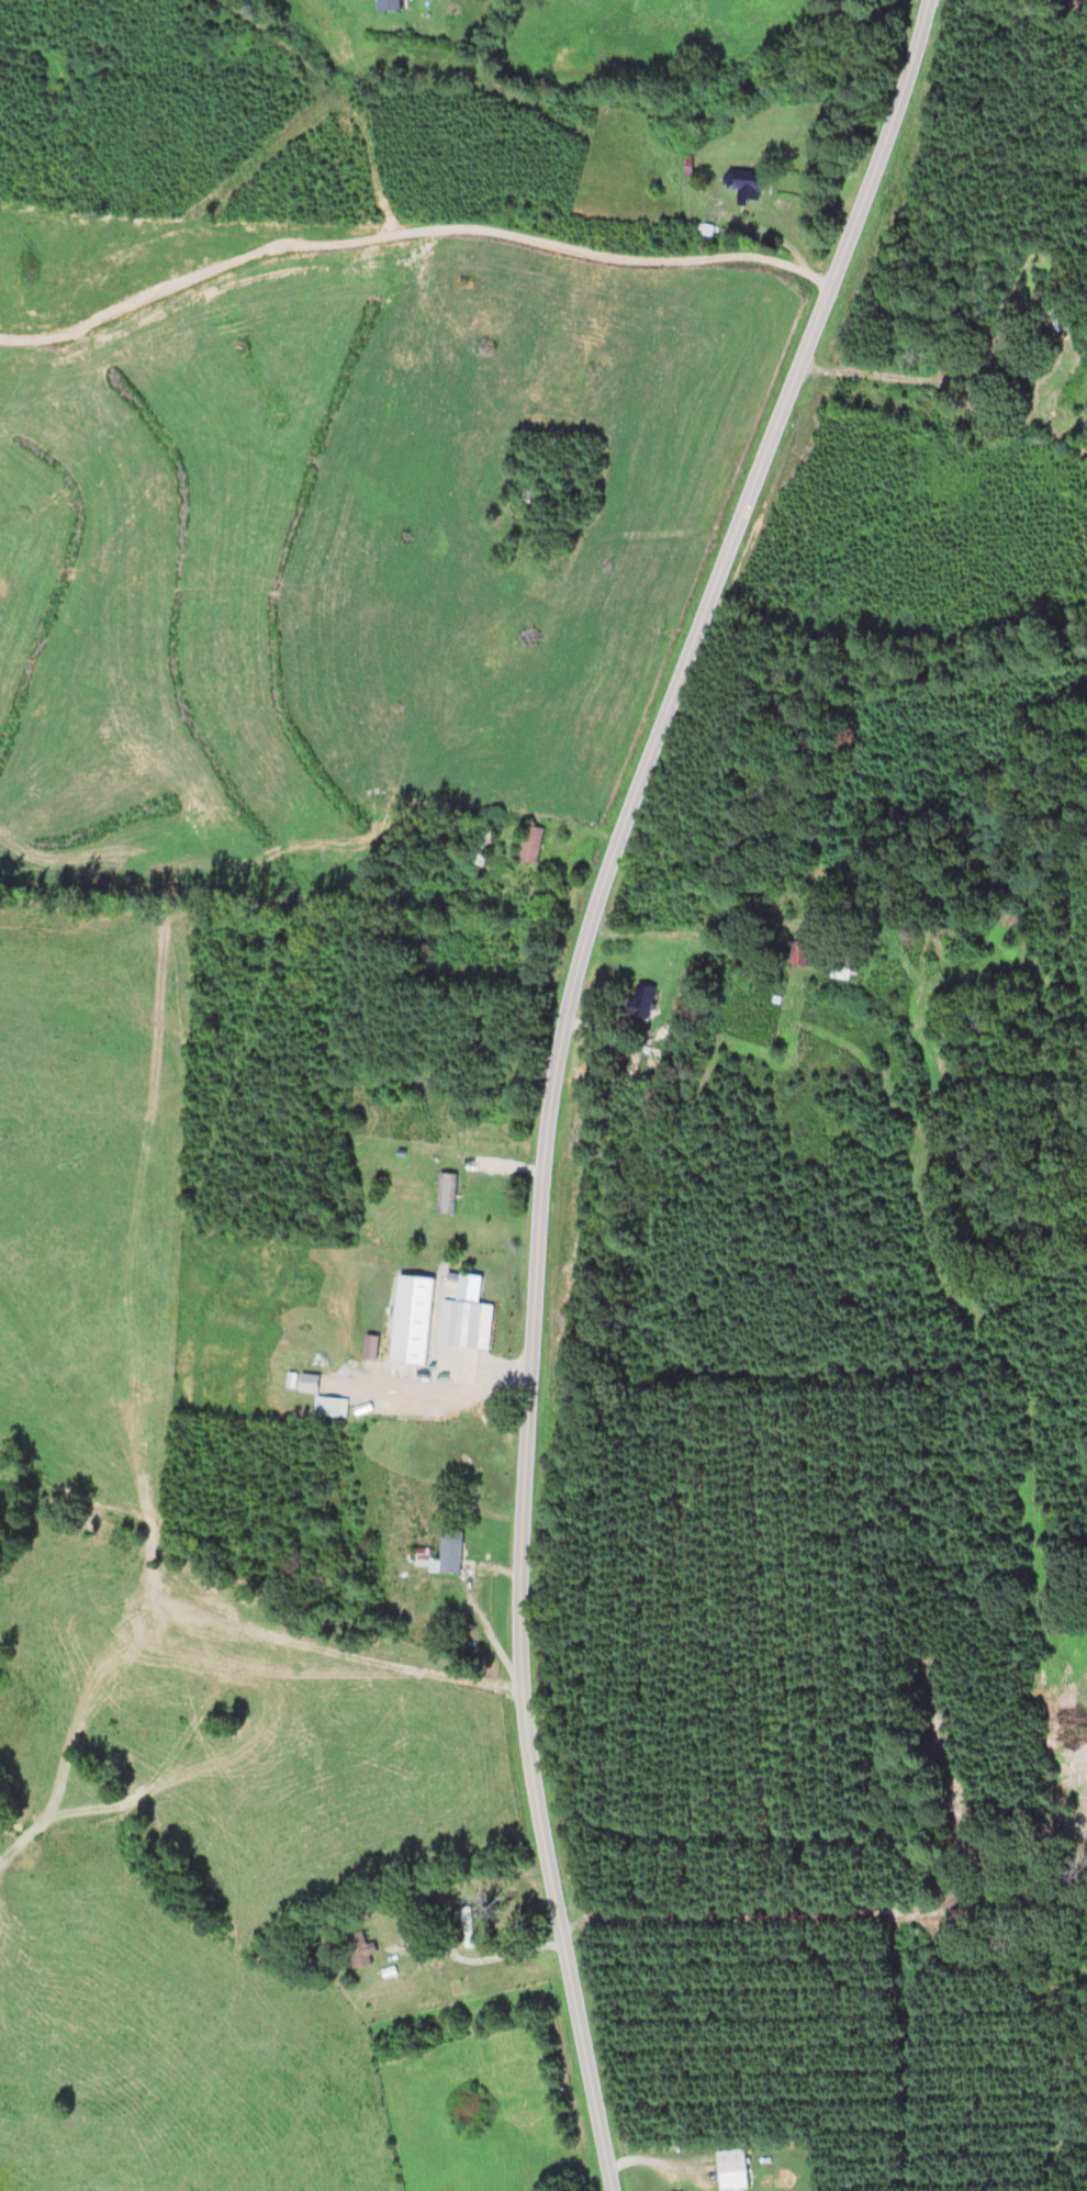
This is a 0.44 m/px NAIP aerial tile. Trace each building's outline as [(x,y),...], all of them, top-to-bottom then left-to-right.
[(397,12),(397,0),(376,0),(376,12),(397,12)] [(758,171),(726,170),(725,190),(757,191),(758,171)] [(474,865),(485,868),(497,828),(485,825),(474,865)] [(536,864),(543,829),(523,825),(516,860),(536,864)] [(462,896),(476,898),(479,879),(466,876),(462,896)] [(809,967),(809,942),(789,942),(789,967),(809,967)] [(647,1022),(655,989),(632,984),(625,1016),(647,1022)] [(436,1214),(454,1214),(454,1175),(436,1175),(436,1214)] [(475,1348),(480,1304),(437,1299),(433,1343),(475,1348)] [(462,1532),(440,1531),(438,1558),(430,1558),(431,1549),(415,1548),(414,1570),(459,1573),(462,1532)] [(462,1904),(462,1948),(473,1948),(473,1904),(462,1904)] [(370,1943),(366,1945),(361,1931),(341,1937),(351,1971),(376,1963),(370,1943)] [(743,2150),(715,2152),(716,2174),(744,2173),(743,2150)]
